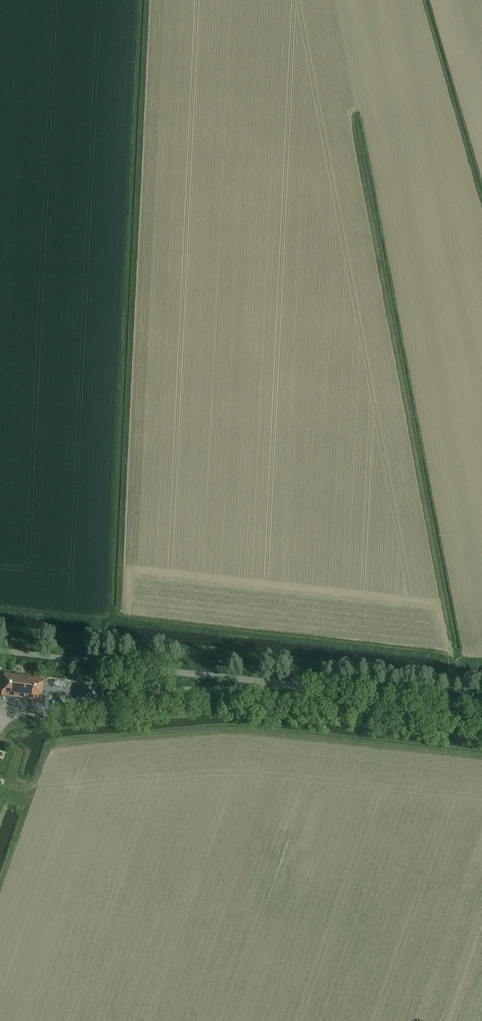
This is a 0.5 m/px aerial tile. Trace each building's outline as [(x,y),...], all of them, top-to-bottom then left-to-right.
[(42,700),(44,678),(4,674),(2,695),(42,700)] [(126,682),(113,686),(115,696),(129,692),(126,682)] [(76,694),(77,694),(87,695),(88,695),(89,685),(77,684),(76,694)]
